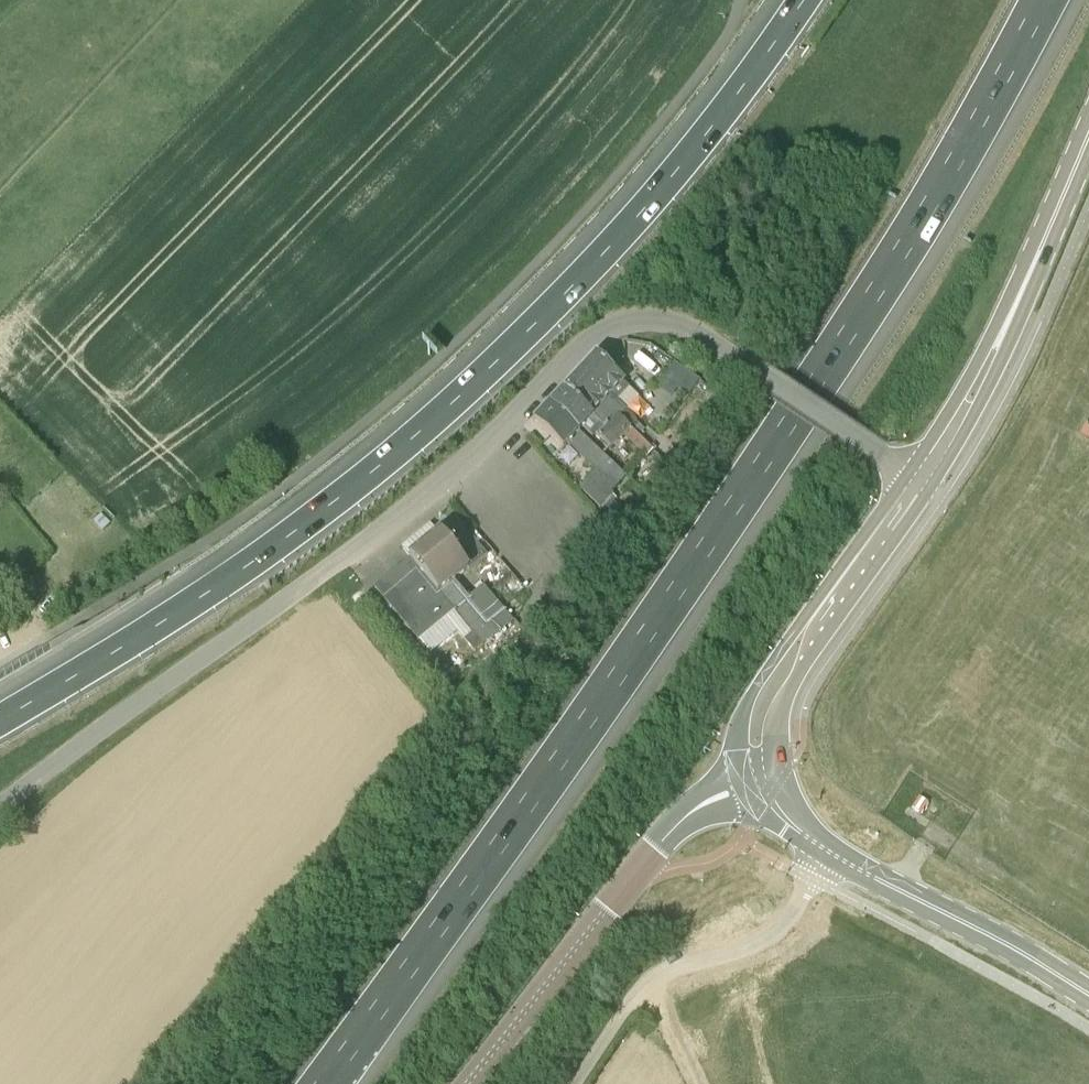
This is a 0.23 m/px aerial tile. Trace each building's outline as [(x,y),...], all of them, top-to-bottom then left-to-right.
[(607,424),(623,407),(616,401),(627,389),(622,384),(624,382),(595,355),(566,386),(604,422),(607,424)] [(661,386),(687,402),(700,380),(674,364),(661,386)] [(591,436),(604,422),(566,386),(550,404),(578,432),(582,428),(591,436)] [(626,475),(577,433),(578,432),(550,404),(534,421),(563,448),(566,444),(594,470),(578,487),(599,507),(626,475)] [(609,446),(629,427),(618,415),(597,435),(609,446)] [(487,557),(458,525),(372,594),(419,646),(453,614),(481,648),(515,620),(485,585),(466,600),(455,587),(487,557)]
